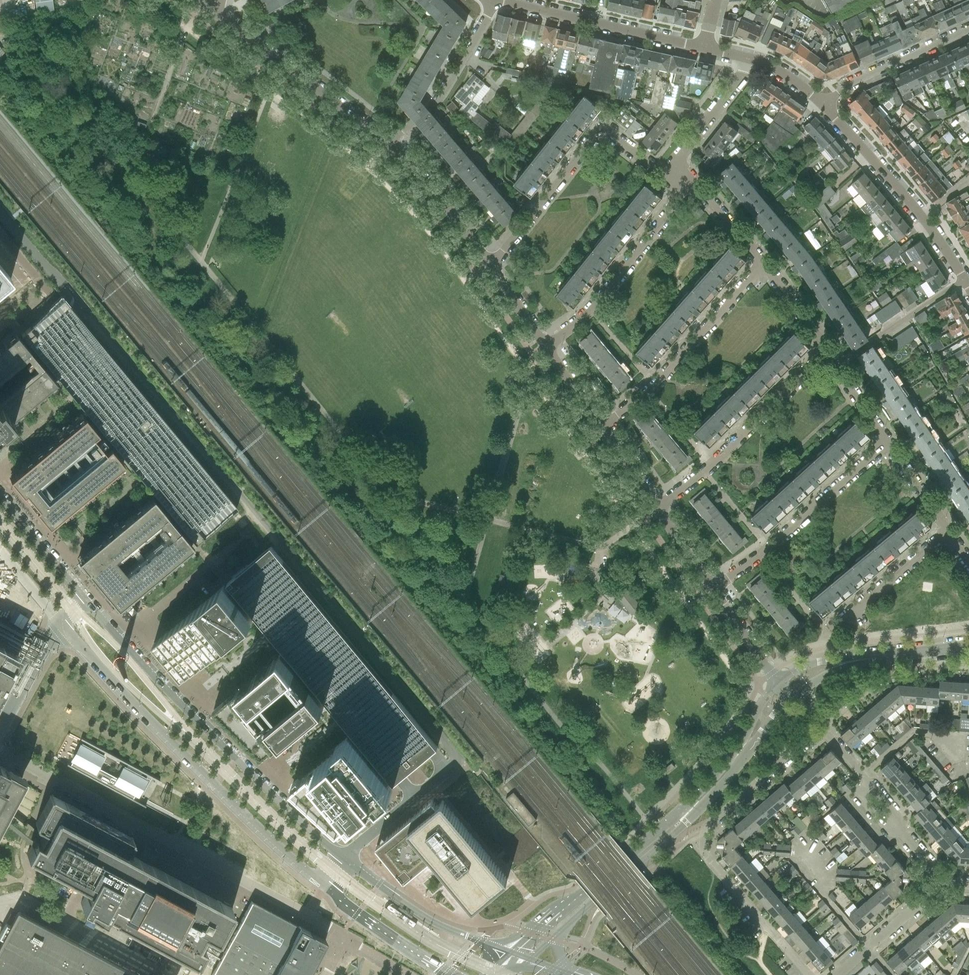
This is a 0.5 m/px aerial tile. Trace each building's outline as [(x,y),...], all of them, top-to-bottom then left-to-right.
[(34,11),(52,10),(52,0),(34,0),(34,11)] [(288,1),(288,0),(263,0),(263,1),(269,12),(288,1)] [(439,20),(451,8),(443,0),(429,0),(424,5),(439,20)] [(607,8),(619,11),(620,11),(622,0),(609,0),(607,8)] [(630,14),(631,14),(634,0),(622,0),(620,11),(621,11),(630,14)] [(641,16),(645,0),(634,0),(631,14),(632,14),(641,16)] [(641,16),(653,19),(656,5),(654,5),(655,1),(655,2),(656,0),(645,0),(641,16)] [(673,23),(678,0),(665,0),(664,5),(660,4),(657,19),(673,23)] [(673,23),(684,25),(689,2),(683,0),(678,0),(673,23)] [(832,13),(861,0),(824,0),(832,13)] [(937,2),(948,26),(957,22),(950,7),(946,9),(942,0),(941,0),(937,2)] [(950,7),(957,22),(966,18),(958,0),(952,0),(954,5),(950,7)] [(966,18),(968,17),(968,0),(967,0),(964,1),(964,0),(958,0),(966,18)] [(689,2),(684,25),(695,28),(701,2),(696,1),(695,2),(689,1),(689,2)] [(881,1),(873,5),(876,12),(884,8),(881,1)] [(902,1),(895,4),(898,9),(900,15),(907,12),(905,7),(902,1)] [(936,13),(932,15),(939,30),(948,26),(937,2),(932,4),(936,13)] [(898,9),(895,4),(885,9),(887,14),(898,9)] [(444,25),(440,32),(455,41),(466,22),(465,22),(451,8),(439,20),(444,25)] [(769,22),(761,42),(767,45),(767,46),(776,50),(787,25),(788,25),(795,9),(792,8),(789,9),(780,28),(775,25),(775,27),(769,24),(770,23),(769,22)] [(923,8),(918,10),(920,15),(929,35),(939,30),(932,15),(928,17),(923,8)] [(735,35),(745,39),(755,15),(754,14),(746,10),(743,17),(738,18),(739,22),(740,22),(735,35)] [(755,15),(745,39),(746,37),(756,42),(760,34),(762,35),(768,20),(761,17),(763,13),(759,12),(756,10),(754,14),(755,15)] [(861,13),(857,15),(859,20),(867,16),(865,11),(861,13)] [(723,18),(720,33),(731,36),(732,36),(737,15),(729,13),(728,15),(728,19),(723,18)] [(506,41),(508,33),(512,18),(497,14),(491,37),(498,39),(497,40),(500,41),(500,40),(506,41)] [(810,27),(813,21),(804,14),(800,22),(810,27)] [(844,21),(842,24),(846,32),(860,26),(861,25),(862,25),(859,20),(857,15),(844,21)] [(915,17),(910,19),(910,20),(920,39),(929,35),(920,15),(915,17)] [(892,23),(891,23),(902,47),(914,42),(907,28),(902,30),(898,20),(897,20),(895,16),(890,19),(892,23)] [(512,18),(508,33),(515,35),(512,46),(518,47),(519,47),(525,21),(512,18)] [(771,23),(779,27),(782,21),(773,18),(771,23)] [(834,18),(824,23),(824,24),(825,25),(827,28),(837,23),(834,18)] [(910,20),(905,22),(907,28),(914,42),(920,39),(910,20)] [(813,21),(810,26),(821,34),(823,28),(818,24),(813,21)] [(523,38),(521,46),(534,49),(536,41),(540,25),(527,22),(525,31),(523,38)] [(883,27),(879,29),(882,35),(883,38),(890,53),(902,47),(891,23),(883,27)] [(787,25),(776,50),(785,54),(791,39),(792,39),(794,34),(790,32),(792,27),(788,25),(787,25)] [(556,29),(544,26),(541,41),(546,42),(544,53),(545,53),(550,54),(556,29)] [(821,34),(828,37),(829,32),(823,28),(821,34)] [(542,74),(555,77),(561,59),(568,31),(558,29),(554,45),(559,47),(554,67),(545,65),(542,74)] [(561,59),(555,77),(567,80),(570,81),(572,71),(571,70),(575,53),(574,50),(576,44),(578,34),(568,31),(561,59)] [(785,54),(792,59),(803,39),(805,34),(805,33),(800,31),(798,35),(794,34),(792,39),(791,39),(785,54)] [(440,32),(429,50),(444,59),(455,41),(440,32)] [(581,52),(577,72),(581,73),(583,63),(589,37),(580,35),(576,51),(581,52)] [(871,36),(867,37),(868,39),(876,59),(890,53),(883,38),(875,42),(871,36)] [(599,39),(589,37),(583,63),(593,66),(599,39)] [(581,73),(577,72),(573,71),(571,82),(589,87),(631,98),(637,75),(635,75),(638,65),(620,60),(624,44),(624,45),(599,39),(593,66),(583,63),(581,73)] [(803,39),(792,59),(801,65),(817,42),(813,39),(809,44),(803,39)] [(867,39),(854,45),(859,55),(863,64),(876,59),(868,39),(867,39)] [(839,45),(850,70),(859,66),(848,41),(839,45)] [(817,42),(801,65),(809,70),(819,57),(815,54),(821,45),(822,45),(817,42)] [(838,42),(832,45),(838,57),(835,59),(834,59),(841,74),(850,70),(839,45),(838,42)] [(642,48),(624,44),(620,60),(638,65),(642,48)] [(480,54),(488,59),(493,51),(485,46),(480,54)] [(951,51),(958,67),(964,65),(967,73),(968,72),(968,63),(961,46),(951,51)] [(638,65),(635,75),(637,75),(641,76),(642,72),(643,72),(644,66),(647,67),(651,51),(642,48),(638,65)] [(826,63),(825,62),(833,78),(841,74),(834,59),(830,49),(825,51),(829,61),(826,63)] [(429,50),(418,69),(433,78),(444,59),(429,50)] [(661,53),(651,51),(647,67),(652,68),(650,78),(655,79),(661,53)] [(951,51),(941,55),(952,79),(957,77),(954,69),(958,67),(951,51)] [(543,55),(539,64),(543,66),(549,56),(550,54),(545,53),(544,55),(543,55)] [(650,99),(649,104),(661,107),(664,95),(667,82),(660,81),(663,70),(668,72),(669,65),(672,55),(661,53),(655,79),(650,99)] [(661,107),(673,110),(675,100),(676,94),(678,84),(684,58),(673,56),(672,55),(669,65),(668,72),(670,72),(675,73),(673,83),(674,83),(671,97),(667,96),(666,95),(664,95),(661,107)] [(941,55),(932,60),(939,76),(942,82),(947,80),(948,81),(950,88),(953,87),(955,86),(952,79),(941,55)] [(819,57),(809,70),(823,81),(827,81),(833,78),(825,62),(819,57)] [(684,58),(678,84),(676,94),(681,95),(685,74),(690,75),(692,70),(696,60),(684,58)] [(932,60),(923,64),(930,80),(939,76),(932,60)] [(693,67),(690,75),(690,76),(702,78),(710,80),(714,64),(702,62),(698,61),(698,62),(697,68),(693,67)] [(923,64),(913,68),(921,85),(925,82),(929,90),(933,88),(930,80),(923,64)] [(507,68),(505,73),(519,77),(522,71),(507,68)] [(913,68),(904,73),(914,96),(915,96),(919,94),(924,92),(921,86),(921,85),(913,68)] [(418,69),(407,88),(421,96),(422,96),(433,78),(418,69)] [(461,86),(453,97),(463,105),(459,110),(466,116),(510,151),(551,100),(544,93),(540,98),(535,94),(532,99),(536,102),(511,134),(495,122),(493,125),(478,113),(477,112),(475,111),(479,106),(473,101),(473,99),(485,83),(481,80),(473,73),(462,87),(461,86)] [(904,73),(894,77),(898,86),(904,99),(905,101),(910,99),(915,96),(914,96),(904,73)] [(862,92),(850,103),(850,106),(856,111),(868,100),(872,96),(880,92),(885,90),(889,88),(893,97),(898,94),(894,86),(891,78),(878,84),(862,92)] [(761,103),(766,107),(779,88),(768,81),(767,83),(764,81),(763,83),(759,80),(756,81),(745,95),(751,100),(752,99),(758,103),(760,100),(763,102),(761,103)] [(427,135),(433,142),(446,131),(438,122),(440,121),(437,117),(435,118),(431,114),(427,110),(424,106),(419,100),(421,96),(407,88),(399,102),(400,102),(406,105),(404,108),(411,116),(415,120),(418,125),(424,131),(420,135),(419,134),(417,137),(422,140),(427,135)] [(762,111),(774,120),(781,109),(780,108),(789,95),(779,88),(766,107),(762,111)] [(958,92),(961,98),(967,96),(964,89),(958,92)] [(898,94),(893,97),(897,107),(902,103),(898,94)] [(781,109),(774,120),(760,139),(773,155),(783,146),(789,140),(793,136),(799,129),(794,125),(797,121),(801,116),(807,108),(789,95),(780,108),(781,109)] [(585,96),(567,118),(584,131),(601,109),(585,96)] [(962,99),(952,104),(956,112),(966,107),(962,99)] [(612,119),(622,126),(631,115),(625,110),(631,103),(629,101),(627,100),(612,119)] [(868,100),(856,111),(863,119),(876,108),(868,100)] [(458,108),(452,101),(446,107),(452,113),(458,108)] [(680,101),(677,111),(688,113),(688,114),(691,104),(680,101)] [(905,104),(900,110),(906,114),(910,108),(905,104)] [(876,108),(863,119),(871,128),(884,117),(888,114),(879,105),(876,108)] [(665,113),(658,123),(670,133),(673,128),(675,129),(679,124),(677,123),(678,123),(675,121),(676,118),(677,111),(674,110),(663,107),(662,111),(665,113)] [(943,107),(934,112),(937,118),(939,118),(946,115),(943,107)] [(910,108),(906,114),(911,117),(915,112),(910,108)] [(927,111),(922,113),(929,119),(937,118),(934,112),(932,109),(927,111)] [(682,119),(688,113),(677,111),(676,118),(682,119)] [(884,117),(871,128),(878,137),(897,121),(894,117),(892,119),(888,114),(884,117)] [(631,115),(622,126),(627,130),(636,119),(631,115)] [(825,128),(815,117),(804,127),(814,138),(825,128)] [(567,118),(550,140),(566,153),(584,131),(567,118)] [(922,118),(917,123),(919,126),(917,127),(919,129),(921,128),(922,127),(926,123),(922,118)] [(897,121),(878,137),(881,140),(885,145),(898,134),(894,129),(900,124),(897,121)] [(725,122),(717,132),(730,142),(738,132),(752,143),(757,138),(738,123),(734,128),(725,122)] [(751,122),(747,127),(755,133),(759,128),(751,122)] [(658,123),(650,132),(662,142),(670,133),(658,123)] [(922,127),(921,128),(925,132),(930,128),(926,123),(922,127)] [(813,146),(820,153),(824,148),(835,139),(825,128),(814,138),(817,142),(813,146)] [(898,134),(885,145),(892,152),(910,137),(910,136),(907,133),(904,129),(902,131),(898,134)] [(433,151),(431,153),(436,156),(442,152),(447,158),(460,147),(452,139),(454,137),(451,133),(449,135),(446,131),(433,142),(438,148),(434,152),(433,151)] [(948,131),(942,136),(949,144),(955,139),(948,131)] [(662,142),(650,132),(642,142),(655,152),(662,142)] [(710,141),(709,142),(722,152),(730,142),(717,132),(714,136),(713,134),(709,139),(710,141)] [(935,134),(930,138),(934,143),(939,138),(935,134)] [(910,137),(892,152),(898,160),(911,149),(917,144),(914,140),(910,137)] [(824,148),(823,149),(824,149),(825,151),(832,159),(833,159),(844,149),(835,139),(824,148)] [(550,140),(532,162),(548,175),(566,153),(550,140)] [(789,140),(783,146),(788,151),(794,145),(789,140)] [(722,152),(709,142),(707,145),(706,144),(701,149),(702,150),(702,151),(706,154),(702,159),(713,168),(718,163),(715,160),(722,152)] [(948,145),(941,151),(946,157),(953,151),(948,145)] [(807,146),(802,151),(807,156),(811,151),(807,146)] [(447,167),(445,170),(450,173),(456,168),(462,175),(474,164),(467,155),(468,154),(465,150),(463,151),(460,147),(447,158),(453,165),(448,168),(447,167)] [(898,160),(905,168),(923,152),(920,148),(914,153),(911,149),(898,160)] [(844,149),(833,159),(837,164),(833,168),(838,173),(854,160),(852,158),(844,149)] [(739,151),(731,158),(734,161),(742,154),(739,151)] [(905,168),(911,176),(931,159),(924,151),(923,152),(905,168)] [(931,159),(911,176),(919,185),(932,173),(938,168),(934,164),(931,159)] [(958,160),(953,164),(956,168),(961,163),(958,160)] [(548,175),(532,162),(515,184),(531,197),(548,175)] [(720,184),(718,185),(723,189),(728,184),(734,191),(747,180),(743,175),(746,172),(743,168),(741,170),(738,166),(736,167),(732,163),(732,164),(728,167),(720,174),(720,173),(719,174),(725,181),(721,184),(720,184)] [(461,184),(460,186),(465,190),(470,185),(476,192),(488,181),(481,172),(483,171),(479,167),(478,168),(474,164),(462,175),(467,181),(463,185),(461,184)] [(932,173),(919,185),(926,193),(945,177),(941,173),(938,168),(932,173)] [(341,190),(354,175),(350,171),(337,186),(341,190)] [(851,183),(859,193),(872,182),(864,173),(851,183)] [(799,177),(795,181),(800,186),(804,183),(799,177)] [(945,177),(926,193),(933,202),(953,186),(945,177)] [(742,201),(748,208),(761,197),(747,180),(734,191),(740,197),(736,201),(734,200),(733,202),(737,205),(742,201)] [(476,201),(474,203),(479,207),(484,202),(490,208),(503,197),(495,189),(497,187),(494,183),(492,185),(488,181),(476,192),(481,198),(477,202),(476,201)] [(859,193),(867,202),(880,192),(872,182),(859,193)] [(646,185),(628,207),(644,220),(662,198),(646,185)] [(793,185),(781,195),(785,199),(797,189),(793,185)] [(815,191),(808,197),(811,200),(818,208),(831,196),(836,192),(829,185),(825,188),(817,195),(815,191)] [(967,191),(945,203),(947,207),(946,207),(951,215),(964,207),(968,205),(968,195),(967,191)] [(867,202),(861,207),(869,217),(875,211),(887,201),(880,192),(867,202)] [(490,217),(488,220),(493,223),(499,218),(504,225),(517,214),(513,209),(518,204),(515,201),(511,204),(508,200),(506,202),(503,197),(490,208),(496,215),(491,218),(490,217)] [(757,218),(762,224),(775,214),(761,197),(748,208),(754,214),(750,218),(748,217),(746,219),(751,222),(757,218)] [(869,217),(877,226),(883,221),(895,210),(887,201),(875,211),(869,217)] [(695,204),(689,209),(697,218),(703,213),(695,204)] [(968,219),(968,205),(964,207),(951,215),(955,222),(956,222),(958,225),(968,219)] [(628,207),(610,229),(627,242),(644,220),(628,207)] [(820,212),(825,220),(829,218),(823,210),(820,212)] [(885,235),(891,230),(903,220),(895,210),(883,221),(877,226),(885,235)] [(771,235),(777,241),(789,231),(783,223),(775,214),(762,224),(768,231),(764,235),(762,234),(761,236),(766,239),(771,235)] [(835,215),(831,218),(835,223),(839,220),(835,215)] [(829,218),(825,220),(831,229),(835,227),(829,218)] [(903,220),(891,230),(899,240),(911,229),(903,220)] [(960,227),(961,229),(960,230),(962,233),(964,234),(965,237),(968,235),(968,222),(968,223),(960,227)] [(610,229),(593,251),(609,264),(627,242),(610,229)] [(837,230),(834,232),(839,241),(840,240),(842,239),(837,230)] [(777,250),(775,253),(780,256),(785,251),(791,258),(803,247),(800,243),(796,239),(797,238),(797,237),(794,234),(793,234),(793,235),(789,231),(777,241),(782,248),(778,252),(777,250)] [(839,241),(845,249),(858,241),(852,233),(842,239),(840,240),(839,241)] [(889,255),(900,246),(896,241),(872,260),(876,265),(889,255)] [(906,250),(900,255),(906,264),(913,260),(927,251),(920,241),(912,246),(906,250)] [(904,251),(900,246),(889,255),(893,260),(904,251)] [(730,247),(711,268),(727,282),(746,261),(730,247)] [(803,247),(791,258),(797,265),(792,268),(795,271),(799,268),(804,275),(819,266),(815,261),(811,256),(812,255),(809,251),(808,252),(803,247)] [(593,251),(575,273),(591,286),(609,264),(593,251)] [(913,260),(920,270),(933,261),(927,251),(913,260)] [(858,252),(850,258),(853,261),(861,255),(858,252)] [(858,258),(854,261),(858,267),(862,264),(858,258)] [(920,270),(926,280),(940,271),(933,261),(920,270)] [(10,279),(11,279),(11,278),(10,278),(0,265),(0,288),(10,279)] [(819,266),(804,275),(809,283),(804,286),(807,290),(812,287),(817,294),(831,284),(827,279),(825,275),(826,274),(823,270),(822,271),(819,266)] [(711,268),(693,289),(708,303),(727,282),(711,268)] [(926,280),(920,284),(928,297),(935,293),(933,290),(947,282),(940,271),(926,280)] [(591,286),(575,273),(557,295),(574,308),(591,286)] [(879,282),(871,288),(873,292),(882,286),(879,282)] [(831,284),(817,294),(822,301),(817,304),(820,308),(824,305),(829,312),(843,302),(840,297),(837,293),(838,292),(835,288),(834,289),(831,284)] [(693,289),(674,310),(690,325),(708,303),(693,289)] [(906,289),(901,293),(909,305),(918,299),(912,290),(908,292),(906,289)] [(882,305),(891,299),(886,291),(877,297),(882,305)] [(955,292),(934,305),(939,313),(961,301),(955,292)] [(909,305),(901,293),(896,296),(904,308),(909,305)] [(79,318),(61,296),(60,296),(63,299),(59,303),(21,334),(195,543),(216,525),(226,518),(237,508),(160,416),(79,318)] [(895,300),(890,304),(896,313),(902,310),(895,300)] [(951,312),(954,317),(966,310),(961,301),(939,313),(942,317),(951,312)] [(836,323),(841,330),(855,321),(852,316),(853,315),(848,307),(847,307),(843,302),(829,312),(834,319),(829,322),(832,326),(836,323)] [(890,304),(885,307),(891,317),(896,313),(890,304)] [(885,307),(879,311),(886,320),(891,317),(885,307)] [(674,310),(655,331),(671,346),(690,325),(674,310)] [(950,331),(968,320),(968,316),(966,310),(954,317),(957,322),(948,327),(950,331)] [(886,320),(879,311),(874,314),(881,324),(886,320)] [(925,311),(914,318),(918,325),(922,323),(929,319),(925,311)] [(852,323),(841,330),(846,337),(842,341),(844,344),(849,341),(854,349),(867,339),(868,339),(864,333),(865,332),(860,324),(859,325),(856,320),(855,321),(852,323)] [(946,333),(948,337),(952,335),(961,329),(965,335),(967,333),(968,332),(968,320),(950,331),(946,333)] [(927,332),(922,323),(918,325),(917,326),(922,335),(927,332)] [(918,336),(912,326),(907,329),(914,339),(918,336)] [(914,339),(907,329),(902,333),(908,343),(914,339)] [(580,342),(599,365),(610,355),(591,333),(589,334),(587,331),(576,339),(579,343),(580,342)] [(671,346),(655,331),(636,352),(652,367),(671,346)] [(795,332),(775,352),(790,366),(809,347),(795,332)] [(928,344),(929,343),(932,341),(927,332),(922,335),(928,344)] [(908,343),(902,333),(896,336),(903,346),(908,343)] [(0,348),(0,374),(25,354),(27,352),(30,350),(17,334),(0,348)] [(903,346),(896,336),(891,340),(898,350),(903,346)] [(938,363),(940,367),(943,365),(944,365),(958,357),(968,351),(968,336),(967,337),(964,339),(968,346),(941,361),(938,363)] [(945,346),(939,337),(932,341),(929,343),(934,352),(945,346)] [(923,344),(918,347),(922,353),(927,350),(923,344)] [(872,348),(859,356),(864,363),(859,366),(862,370),(866,367),(871,374),(883,366),(885,365),(886,365),(890,362),(886,356),(882,359),(880,356),(881,355),(878,351),(877,352),(873,346),(872,346),(871,347),(872,348)] [(968,364),(968,351),(958,357),(960,361),(966,358),(968,364)] [(775,352),(755,372),(770,387),(790,366),(775,352)] [(610,355),(599,365),(618,387),(617,388),(620,392),(630,383),(628,379),(629,378),(610,355)] [(883,366),(871,374),(876,381),(871,384),(874,388),(879,385),(883,393),(898,383),(894,378),(892,374),(893,373),(890,368),(893,366),(890,362),(886,365),(885,365),(883,366)] [(51,386),(56,382),(43,366),(38,370),(0,401),(0,428),(51,386)] [(755,372),(735,392),(750,407),(770,387),(755,372)] [(950,384),(953,389),(968,379),(968,374),(950,384)] [(898,383),(883,393),(888,400),(884,403),(887,407),(891,404),(896,411),(910,401),(907,396),(904,392),(905,391),(902,387),(901,388),(898,383)] [(960,385),(953,389),(959,400),(966,396),(960,385)] [(735,392),(715,412),(729,427),(750,407),(735,392)] [(910,401),(896,411),(901,418),(896,421),(899,425),(903,422),(908,429),(922,419),(919,414),(916,410),(917,409),(915,406),(914,406),(910,401)] [(638,422),(656,444),(667,435),(649,412),(647,414),(644,410),(634,419),(637,423),(638,422)] [(729,427),(715,412),(694,432),(709,447),(729,427)] [(106,443),(101,447),(96,442),(102,438),(84,416),(9,479),(23,495),(25,493),(34,485),(92,437),(105,453),(47,500),(38,507),(35,510),(48,526),(123,464),(106,443)] [(922,419),(908,429),(913,436),(908,439),(911,443),(916,440),(920,447),(935,437),(931,432),(929,428),(930,428),(927,424),(926,424),(922,419)] [(856,422),(836,441),(850,456),(871,437),(856,422)] [(667,435),(656,444),(664,454),(675,467),(674,468),(677,471),(692,459),(689,456),(686,458),(667,435)] [(935,437),(920,447),(925,454),(921,457),(923,461),(928,458),(933,465),(947,456),(946,454),(944,451),(941,447),(942,446),(939,442),(938,443),(935,437)] [(836,441),(815,460),(829,475),(850,456),(836,441)] [(947,456),(933,465),(938,473),(933,476),(936,480),(940,477),(945,484),(960,474),(956,469),(953,465),(954,464),(952,460),(951,461),(947,456)] [(815,460),(794,479),(808,494),(829,475),(815,460)] [(945,484),(950,491),(945,494),(948,498),(953,495),(957,502),(968,494),(968,488),(968,487),(966,483),(967,482),(964,478),(963,479),(960,474),(945,484)] [(794,479),(773,498),(787,513),(808,494),(794,479)] [(693,504),(712,526),(723,517),(704,494),(707,492),(704,489),(690,501),(693,504)] [(957,502),(962,509),(958,512),(960,516),(965,513),(968,519),(968,494),(957,502)] [(166,515),(152,498),(77,560),(117,608),(192,546),(178,529),(173,533),(170,529),(175,526),(169,519),(165,522),(162,519),(166,515)] [(787,513),(773,498),(752,517),(766,532),(787,513)] [(918,511),(896,529),(909,545),(931,527),(918,511)] [(723,517),(712,526),(731,549),(730,550),(733,553),(748,541),(745,537),(742,540),(723,517)] [(896,529),(874,547),(888,563),(909,545),(896,529)] [(259,556),(227,583),(394,783),(407,772),(428,755),(431,752),(432,751),(436,748),(438,747),(365,659),(307,589),(305,587),(301,582),(297,578),(281,558),(278,555),(274,550),(272,547),(271,546),(259,556)] [(874,547),(853,565),(866,581),(888,563),(874,547)] [(853,565),(831,583),(844,599),(866,581),(853,565)] [(601,573),(600,579),(610,582),(612,575),(606,574),(601,573)] [(750,588),(769,610),(781,601),(761,578),(764,576),(761,573),(747,585),(750,588)] [(512,577),(500,574),(496,587),(508,590),(512,577)] [(844,599),(831,583),(810,601),(823,617),(844,599)] [(207,599),(153,644),(166,659),(169,663),(182,678),(253,620),(224,585),(217,591),(207,599)] [(629,614),(630,613),(632,614),(640,608),(622,585),(614,592),(618,597),(614,604),(629,614)] [(956,588),(953,590),(962,599),(964,596),(965,595),(957,587),(956,588)] [(781,601),(769,610),(788,633),(791,637),(805,624),(802,621),(800,623),(781,601)] [(18,656),(0,646),(0,689),(18,656)] [(281,654),(213,710),(262,758),(324,706),(281,654)] [(939,697),(950,698),(951,681),(939,681),(939,688),(939,697)] [(950,698),(961,699),(963,682),(951,681),(950,698)] [(906,708),(903,702),(898,685),(884,697),(899,714),(906,708)] [(903,702),(915,703),(917,686),(898,685),(903,702)] [(915,703),(927,703),(928,687),(917,686),(915,703)] [(927,703),(926,712),(938,713),(938,704),(938,703),(939,697),(939,688),(928,687),(927,703)] [(890,722),(899,714),(884,697),(875,704),(886,717),(890,722)] [(877,724),(886,717),(875,704),(866,712),(877,724)] [(869,732),(877,724),(866,712),(858,719),(869,732)] [(968,731),(968,718),(960,718),(959,731),(968,731)] [(873,736),(869,732),(858,719),(849,727),(860,739),(864,744),(873,736)] [(895,727),(899,732),(902,735),(910,728),(903,720),(895,727)] [(851,747),(860,739),(849,727),(840,734),(851,747)] [(338,748),(291,787),(338,829),(369,803),(370,802),(378,796),(380,799),(393,789),(390,786),(389,784),(389,785),(352,739),(351,738),(348,735),(336,745),(338,748)] [(913,738),(910,741),(914,746),(911,748),(911,751),(914,754),(918,751),(921,748),(913,738)] [(82,743),(70,765),(133,798),(135,794),(137,796),(146,778),(124,766),(117,778),(98,767),(104,755),(82,743)] [(878,744),(873,748),(877,752),(879,755),(885,750),(882,747),(881,748),(878,744)] [(918,751),(926,759),(929,757),(921,748),(918,751)] [(830,749),(822,757),(832,768),(840,761),(830,749)] [(880,768),(888,777),(901,766),(896,761),(902,755),(898,751),(892,756),(892,757),(880,768)] [(822,757),(813,764),(823,776),(832,768),(822,757)] [(933,768),(936,771),(939,769),(933,762),(930,764),(933,768)] [(671,763),(661,771),(665,775),(674,767),(671,763)] [(813,764),(805,771),(815,783),(823,776),(813,764)] [(888,777),(895,785),(908,775),(901,766),(888,777)] [(19,783),(20,781),(22,778),(19,776),(19,777),(12,773),(9,771),(9,772),(0,767),(0,819),(4,812),(6,809),(5,809),(9,801),(10,802),(11,799),(11,798),(15,791),(17,788),(19,783)] [(933,768),(930,771),(933,774),(935,773),(939,778),(944,774),(939,769),(936,771),(933,768)] [(805,771),(796,779),(806,791),(815,783),(805,771)] [(948,779),(944,774),(939,778),(944,783),(948,779)] [(895,785),(903,794),(915,783),(908,775),(895,785)] [(796,779),(787,786),(794,795),(797,799),(806,791),(796,779)] [(784,783),(775,790),(786,802),(794,795),(787,786),(784,783)] [(903,794),(910,803),(929,786),(926,783),(920,788),(915,783),(903,794)] [(910,803),(918,811),(927,804),(931,801),(927,796),(933,791),(929,786),(910,803)] [(775,790),(767,798),(777,809),(786,802),(775,790)] [(231,908),(152,865),(125,851),(126,849),(128,850),(133,840),(132,839),(133,838),(52,795),(51,796),(50,795),(35,823),(36,824),(36,825),(48,831),(42,842),(35,838),(27,854),(28,855),(28,854),(30,855),(29,856),(90,888),(87,894),(86,893),(80,903),(86,906),(85,908),(100,915),(101,913),(102,913),(106,912),(107,910),(114,914),(112,917),(193,960),(195,960),(194,961),(196,962),(204,947),(204,946),(200,944),(206,933),(215,938),(216,937),(217,937),(232,910),(231,909),(231,908)] [(767,798),(758,805),(768,817),(777,809),(767,798)] [(377,845),(376,846),(377,848),(378,848),(385,857),(387,859),(395,868),(394,868),(396,870),(404,879),(403,879),(405,881),(407,879),(416,871),(418,870),(418,869),(427,862),(429,860),(432,857),(435,861),(437,863),(444,872),(446,874),(454,883),(453,883),(455,885),(463,894),(464,896),(472,905),(474,908),(475,906),(484,899),(486,897),(508,879),(443,800),(437,805),(433,799),(388,836),(386,837),(377,845)] [(914,814),(922,823),(934,812),(939,808),(940,807),(933,799),(931,801),(927,804),(918,811),(914,814)] [(829,813),(836,821),(848,811),(840,802),(829,813)] [(758,805),(750,813),(760,824),(768,817),(758,805)] [(922,823),(929,832),(942,821),(947,817),(939,808),(934,812),(922,823)] [(836,821),(844,830),(855,820),(848,811),(836,821)] [(750,813),(741,820),(751,832),(760,824),(750,813)] [(929,832),(937,840),(949,829),(954,825),(947,817),(942,821),(929,832)] [(741,820),(732,828),(743,839),(751,832),(741,820)] [(844,830),(851,838),(863,828),(855,820),(844,830)] [(716,847),(716,850),(721,856),(730,866),(742,856),(734,847),(735,846),(743,839),(732,828),(725,834),(717,841),(717,844),(716,847)] [(851,838),(858,847),(870,837),(863,828),(851,838)] [(937,840),(944,849),(957,838),(949,829),(937,840)] [(956,863),(957,863),(965,847),(967,841),(961,834),(957,838),(944,849),(956,863)] [(867,856),(870,853),(869,852),(877,845),(870,837),(858,847),(867,856)] [(968,864),(968,841),(967,841),(965,847),(957,863),(968,864)] [(870,853),(878,863),(890,853),(881,842),(877,845),(869,852),(870,853)] [(846,843),(840,848),(843,852),(849,847),(846,843)] [(838,850),(832,854),(835,858),(841,853),(838,850)] [(878,863),(888,874),(900,864),(890,853),(878,863)] [(730,866),(737,874),(749,864),(742,856),(730,866)] [(749,864),(737,874),(745,883),(757,873),(756,873),(761,869),(754,860),(749,864)] [(892,879),(883,886),(893,898),(904,889),(909,884),(909,881),(909,878),(910,875),(905,870),(900,864),(888,874),(892,879)] [(787,870),(790,874),(796,869),(793,866),(787,870)] [(745,883),(752,892),(764,881),(757,873),(745,883)] [(752,892),(760,900),(771,890),(764,881),(752,892)] [(883,886),(875,893),(885,905),(893,898),(883,886)] [(760,900),(767,909),(779,899),(771,890),(760,900)] [(828,895),(833,901),(836,899),(831,893),(828,895)] [(875,893),(866,901),(876,913),(885,905),(875,893)] [(767,909),(775,917),(786,907),(779,899),(767,909)] [(317,954),(315,953),(318,947),(320,948),(325,940),(299,926),(299,927),(251,901),(211,974),(306,974),(317,954)] [(866,901),(857,908),(868,920),(876,913),(866,901)] [(953,903),(939,915),(950,928),(954,933),(961,927),(959,920),(953,903)] [(953,903),(959,920),(968,921),(968,904),(953,903)] [(775,917),(782,926),(794,916),(786,907),(775,917)] [(868,920),(857,908),(849,916),(859,928),(868,920)] [(98,954),(19,912),(18,912),(16,916),(11,925),(6,923),(0,934),(0,937),(2,939),(3,939),(3,940),(4,940),(5,940),(0,950),(0,974),(137,974),(98,954)] [(939,915),(931,923),(946,941),(955,933),(954,933),(950,928),(939,915)] [(782,926),(789,934),(801,924),(794,916),(782,926)] [(931,923),(922,930),(933,943),(938,938),(943,944),(946,941),(931,923)] [(789,934),(797,943),(808,933),(801,924),(789,934)] [(922,930),(913,938),(924,950),(933,943),(922,930)] [(797,943),(804,952),(816,941),(808,933),(797,943)] [(839,933),(830,941),(832,943),(841,935),(839,933)] [(816,941),(804,952),(806,954),(812,960),(823,950),(829,945),(822,936),(816,941)] [(913,938),(905,945),(920,962),(928,955),(924,950),(913,938)] [(964,944),(955,951),(958,955),(959,956),(958,956),(959,957),(960,957),(962,958),(963,957),(967,948),(966,947),(965,946),(964,944)] [(905,945),(896,952),(907,965),(911,970),(920,962),(905,945)] [(823,950),(812,960),(819,969),(831,959),(823,950)] [(907,965),(896,952),(887,960),(898,973),(907,965)] [(953,962),(952,965),(954,967),(956,969),(957,969),(959,965),(959,964),(962,958),(960,957),(959,957),(958,956),(956,961),(955,962),(955,963),(953,962)] [(875,961),(870,966),(878,974),(883,970),(875,961)]
